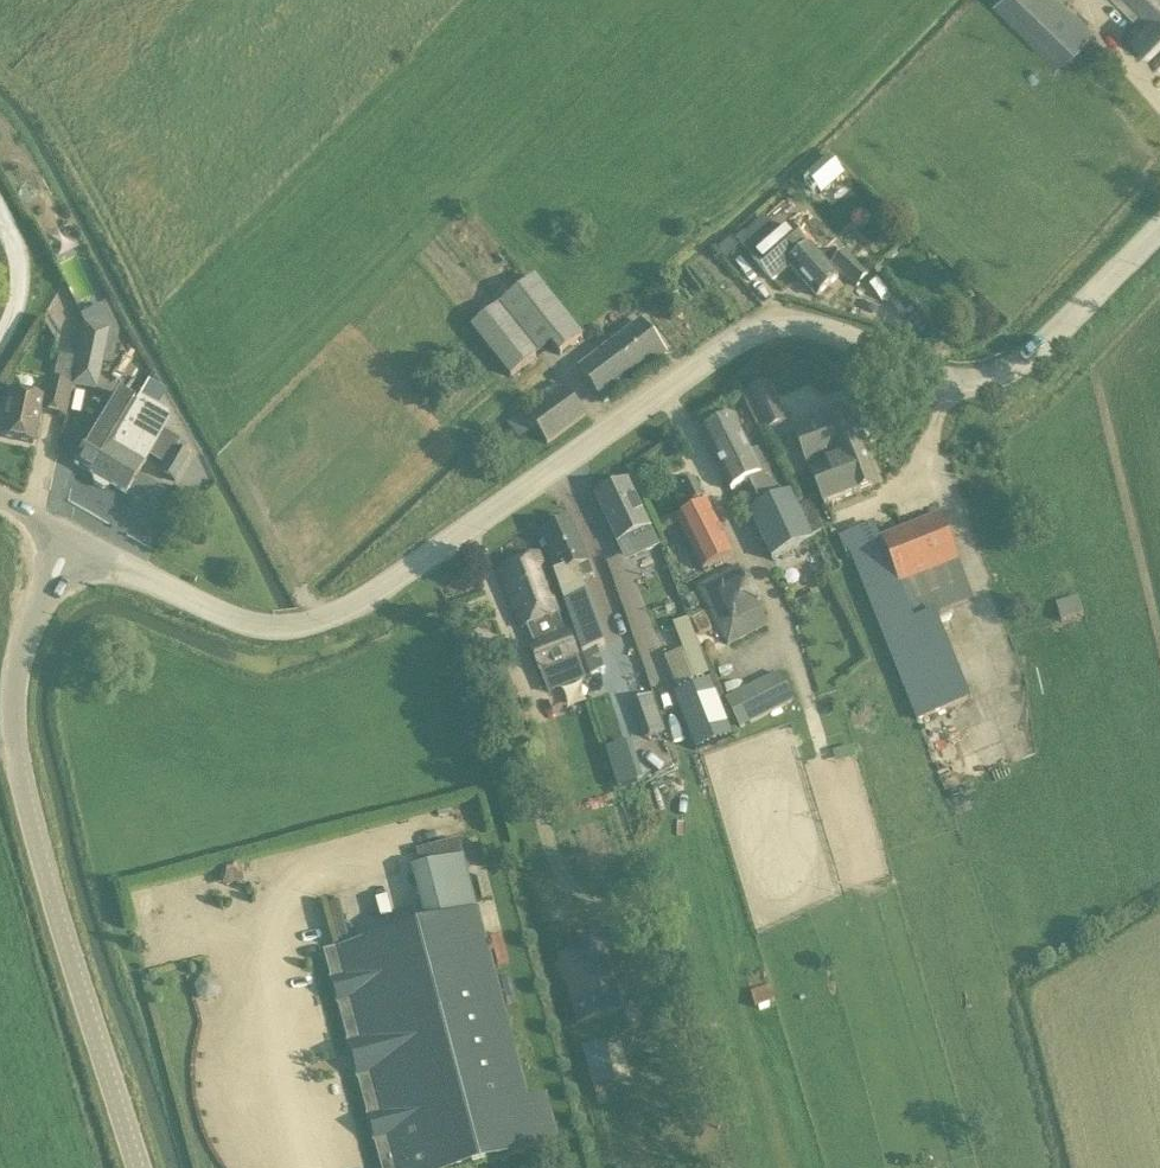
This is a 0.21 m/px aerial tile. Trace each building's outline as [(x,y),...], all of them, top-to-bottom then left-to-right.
[(1068,0),(993,0),(1056,62),(1094,26),(1068,0)] [(1156,5),(1151,0),(1116,0),(1142,26),(1133,33),(1159,60),(1159,9),(1156,5)] [(1156,5),(1159,9),(1159,0),(1151,0),(1156,5)] [(841,172),(827,157),(806,176),(820,191),(841,172)] [(789,227),(751,259),(771,282),(789,268),(816,299),(838,280),(817,256),(810,247),(809,248),(789,227)] [(870,274),(845,253),(831,268),(855,289),(870,274)] [(559,359),(583,339),(535,279),(470,330),(509,379),(551,348),(559,359)] [(666,357),(641,323),(578,370),(603,404),(666,357)] [(83,325),(71,385),(95,390),(107,329),(83,325)] [(74,360),(56,357),(51,383),(42,382),(37,401),(8,395),(0,432),(0,439),(31,446),(38,415),(64,421),(71,388),(68,387),(74,360)] [(156,405),(164,391),(146,381),(138,394),(156,405)] [(526,419),(522,413),(507,426),(517,440),(534,428),(547,447),(585,419),(566,391),(563,392),(556,383),(542,392),(550,402),(527,419),(526,419)] [(744,395),(763,435),(789,423),(769,383),(744,395)] [(124,496),(143,464),(110,443),(137,396),(129,392),(124,400),(114,393),(72,465),(124,496)] [(110,443),(143,464),(167,425),(169,421),(167,414),(137,396),(110,443)] [(836,462),(836,457),(860,448),(846,415),(795,433),(811,470),(808,471),(809,473),(836,462)] [(749,483),(761,507),(750,512),(771,559),(812,541),(785,484),(767,446),(750,454),(732,420),(701,435),(730,492),(749,483)] [(186,448),(178,443),(163,466),(158,475),(174,485),(188,459),(182,455),(186,448)] [(876,486),(860,448),(836,457),(836,462),(809,473),(824,508),(851,497),(876,486)] [(703,497),(694,479),(681,485),(690,503),(703,497)] [(627,483),(594,500),(617,544),(624,540),(631,557),(657,546),(650,528),(627,483)] [(733,556),(707,504),(675,520),(701,573),(733,556)] [(848,552),(889,653),(917,724),(918,724),(970,701),(933,613),(973,598),(958,563),(939,516),(879,540),(873,524),(864,528),(838,538),(844,554),(848,552)] [(606,643),(587,592),(585,593),(581,579),(592,575),(570,525),(542,538),(558,574),(554,576),(581,656),(582,655),(588,674),(604,668),(596,647),(606,643)] [(539,674),(577,659),(567,633),(559,613),(560,612),(547,578),(552,576),(544,556),(499,573),(520,629),(524,627),(531,647),(529,648),(539,674)] [(726,648),(769,628),(761,612),(763,611),(764,610),(764,609),(764,607),(763,606),(750,582),(748,580),(747,580),(746,579),(746,580),(745,580),(744,580),(737,567),(695,588),(726,648)] [(1058,602),(1065,622),(1086,615),(1079,595),(1058,602)] [(687,619),(673,624),(696,681),(709,675),(687,619)] [(793,704),(778,674),(724,701),(740,732),(793,704)] [(696,753),(731,739),(709,681),(673,695),(696,753)] [(512,686),(487,695),(494,715),(518,707),(512,686)] [(662,719),(640,727),(646,742),(667,735),(662,719)] [(411,871),(427,931),(339,954),(397,1167),(465,1167),(540,1148),(478,917),(462,856),(411,871)] [(623,1013),(604,945),(558,957),(577,1026),(623,1013)] [(703,1033),(718,1028),(714,1014),(699,1019),(703,1033)]
